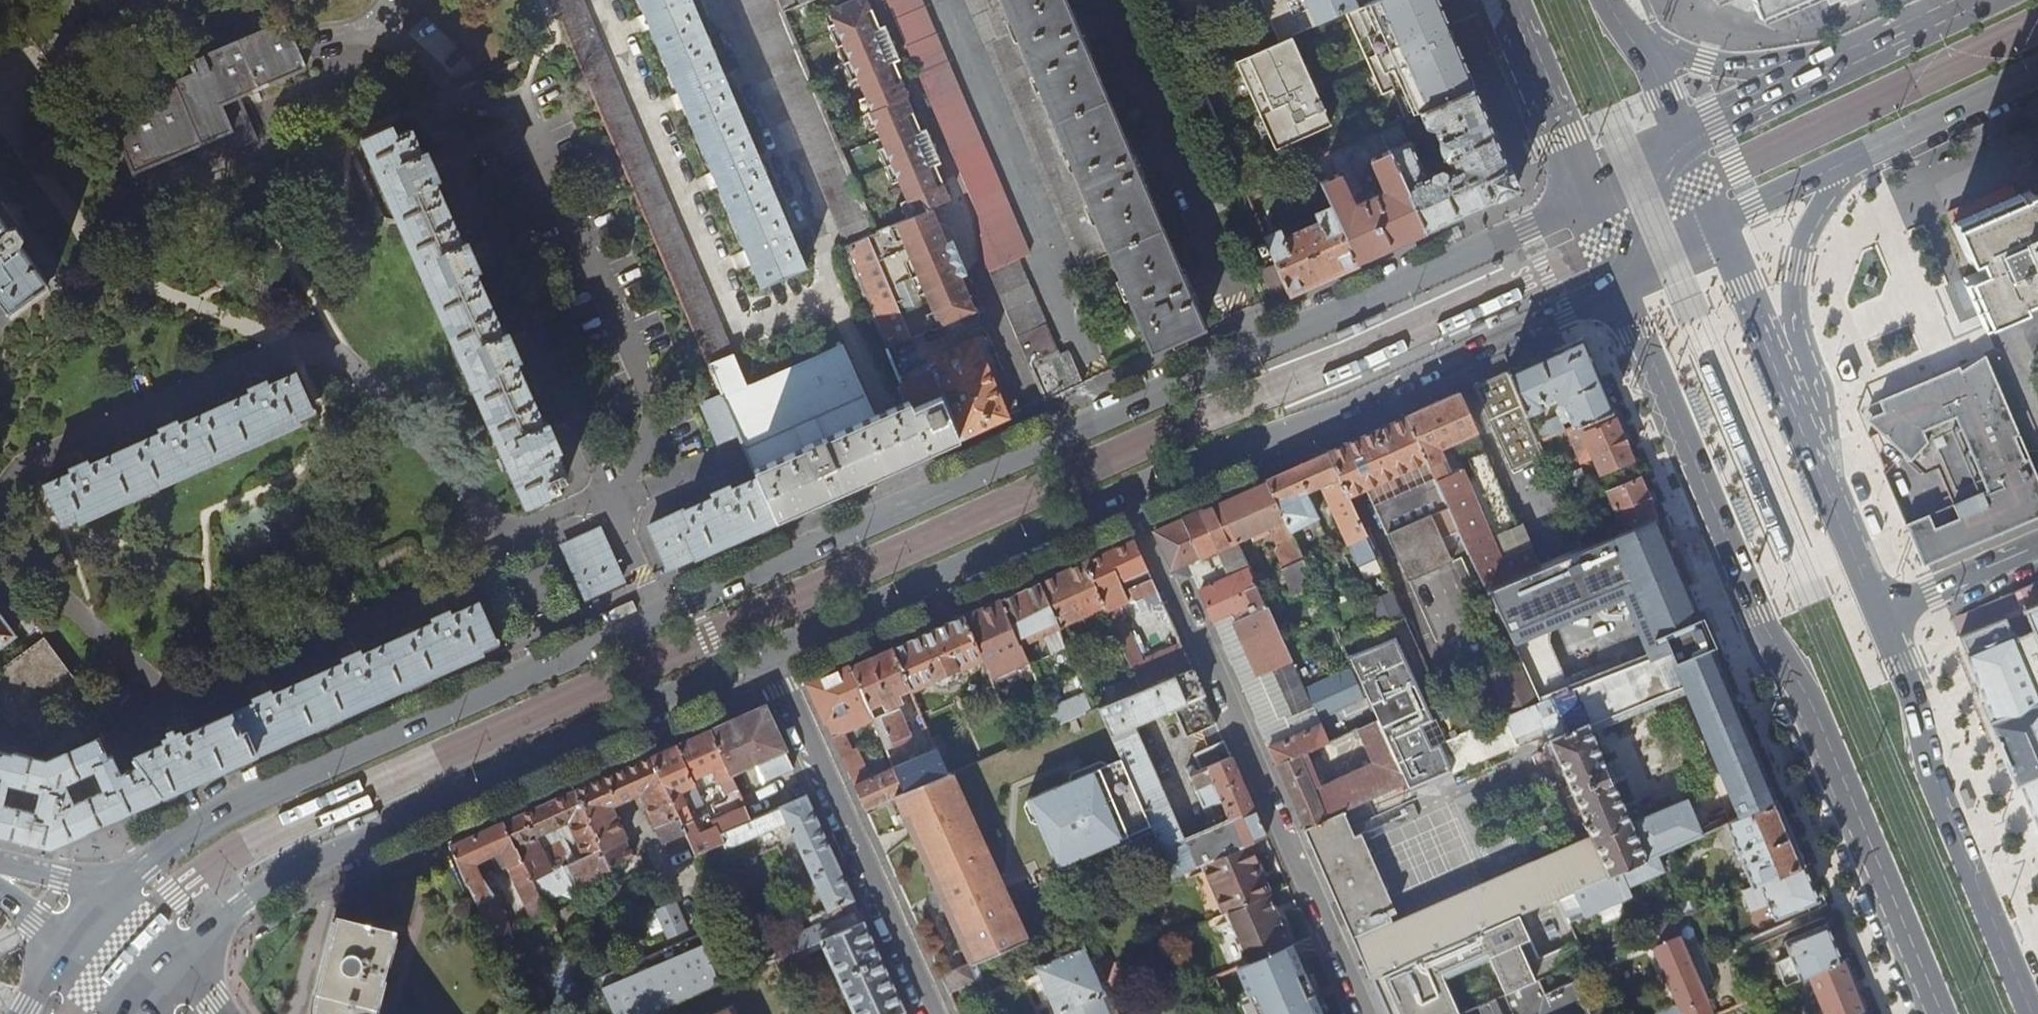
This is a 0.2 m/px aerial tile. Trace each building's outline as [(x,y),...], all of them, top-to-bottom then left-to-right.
[(776,522),(913,461),(961,441),(943,398),(913,411),(910,405),(891,413),(876,419),(846,348),(750,389),(583,0),(553,0),(568,36),(723,399),(739,435),(758,482),(776,522)] [(763,289),(809,270),(693,0),(638,0),(763,289)] [(850,248),(875,236),(783,16),(776,0),(744,0),(850,248)] [(783,16),(821,0),(776,0),(783,16)] [(888,352),(977,314),(962,280),(955,283),(945,260),(952,257),(947,247),(932,212),(950,204),(936,169),(928,172),(914,138),(921,135),(906,100),(909,99),(894,65),(887,68),(873,35),(879,32),(865,0),(860,0),(829,14),(872,114),(869,115),(914,219),(875,236),(850,248),(846,250),(888,352)] [(986,264),(1044,400),(1045,403),(1081,387),(1068,355),(1059,359),(1018,262),(1030,257),(919,0),(886,0),(978,218),(986,264)] [(1080,269),(1109,256),(1000,0),(966,0),(1080,269)] [(1151,355),(1204,331),(1063,0),(1000,0),(1109,256),(1151,355)] [(1273,47),(1293,38),(1310,31),(1296,0),(1254,0),(1253,1),(1273,47)] [(1310,31),(1348,14),(1349,13),(1343,0),(1296,0),(1310,31)] [(1373,69),(1452,33),(1438,0),(1379,0),(1349,13),(1348,14),(1373,69)] [(1758,18),(1799,0),(1750,0),(1758,18)] [(195,73),(108,110),(135,173),(195,148),(202,165),(259,141),(242,98),(307,69),(287,21),(277,25),(264,30),(194,60),(196,64),(192,66),(195,73)] [(454,79),(472,66),(440,22),(422,35),(454,79)] [(873,35),(887,68),(894,65),(899,63),(885,30),(879,32),(873,35)] [(1420,114),(1475,89),(1452,33),(1373,69),(1385,96),(1394,91),(1407,120),(1420,114)] [(1273,47),(1238,63),(1263,119),(1317,94),(1293,38),(1273,47)] [(1420,114),(1426,128),(1433,131),(1435,130),(1440,142),(1440,144),(1440,147),(1441,150),(1442,152),(1443,154),(1445,157),(1447,158),(1448,159),(1454,172),(1448,175),(1446,172),(1443,171),(1427,178),(1411,143),(1410,143),(1401,123),(1381,132),(1426,232),(1506,196),(1518,191),(1497,141),(1475,89),(1420,114)] [(1331,127),(1317,94),(1263,119),(1277,151),(1331,127)] [(365,141),(526,505),(559,491),(557,486),(566,482),(553,453),(557,451),(556,447),(564,443),(557,428),(549,431),(547,427),(542,429),(513,363),(517,360),(515,356),(523,352),(517,336),(508,340),(506,335),(501,337),(472,272),(476,270),(474,265),(483,261),(477,247),(468,251),(466,246),(462,248),(432,182),(437,180),(435,175),(443,171),(436,155),(427,159),(426,155),(421,156),(411,133),(397,140),(392,129),(365,141)] [(1321,182),(1333,208),(1357,263),(1391,248),(1426,232),(1381,132),(1344,148),(1357,178),(1370,172),(1373,177),(1377,176),(1385,192),(1380,194),(1377,187),(1374,186),(1371,187),(1370,185),(1362,189),(1367,200),(1353,206),(1338,175),(1321,182)] [(914,138),(928,172),(936,169),(940,167),(926,133),(921,135),(914,138)] [(1293,171),(1297,179),(1305,175),(1301,167),(1293,171)] [(1282,176),(1286,184),(1294,180),(1290,173),(1282,176)] [(1271,181),(1275,189),(1283,185),(1279,177),(1271,181)] [(1252,190),(1255,198),(1272,190),(1268,182),(1255,189),(1252,190)] [(1954,226),(1971,263),(1976,274),(1967,278),(1986,325),(2035,304),(2036,305),(2037,304),(2037,190),(2032,193),(2032,192),(2019,197),(1954,226)] [(1266,239),(1277,266),(1289,293),(1322,279),(1357,263),(1333,208),(1318,215),(1321,223),(1284,240),(1281,232),(1266,239)] [(10,312),(49,283),(0,216),(0,299),(10,312)] [(945,260),(955,283),(962,280),(967,279),(952,244),(947,247),(952,257),(945,260)] [(1259,247),(1262,255),(1268,252),(1265,245),(1259,247)] [(1264,272),(1276,299),(1289,293),(1277,266),(1264,272)] [(1515,307),(1469,328),(1472,336),(1518,315),(1515,307)] [(1507,373),(1526,416),(1541,410),(1542,408),(1543,406),(1542,404),(1552,400),(1553,402),(1556,404),(1556,405),(1554,411),(1558,422),(1563,424),(1569,421),(1572,427),(1580,424),(1611,411),(1598,381),(1581,340),(1507,373)] [(943,398),(961,441),(1021,414),(1007,381),(994,387),(975,343),(928,364),(933,376),(904,389),(910,405),(913,411),(943,398)] [(1068,355),(1081,387),(1084,386),(1070,354),(1068,355)] [(2037,517),(2037,479),(1985,354),(1960,371),(1958,367),(1880,400),(1886,412),(1872,417),(1878,429),(1904,455),(1924,474),(1938,468),(1959,518),(1934,529),(1929,515),(1906,525),(1917,549),(1923,566),(1932,562),(2037,517)] [(1475,388),(1511,470),(1544,456),(1538,441),(1537,441),(1533,431),(1526,416),(1507,373),(1475,388)] [(166,435),(92,468),(91,465),(89,466),(86,460),(75,465),(77,471),(77,472),(78,475),(51,488),(67,525),(82,517),(84,522),(299,424),(297,420),(312,413),(296,376),(269,389),(267,385),(265,386),(263,380),(251,386),(253,391),(253,392),(254,395),(181,428),(179,425),(178,425),(175,420),(163,425),(165,431),(164,432),(166,435)] [(1490,538),(1517,526),(1483,449),(1468,456),(1484,495),(1475,499),(1462,471),(1452,476),(1439,449),(1476,432),(1460,395),(1407,418),(1459,529),(1468,549),(1486,589),(1539,566),(1531,546),(1500,561),(1490,538)] [(704,408),(719,444),(739,435),(723,399),(704,408)] [(1867,419),(1878,429),(1872,417),(1867,419)] [(1329,453),(1350,499),(1368,491),(1410,585),(1454,565),(1450,556),(1468,549),(1459,529),(1407,418),(1329,453)] [(1566,430),(1581,462),(1594,457),(1600,472),(1632,460),(1615,420),(1584,433),(1580,424),(1572,427),(1566,430)] [(1533,431),(1537,441),(1538,441),(1554,434),(1550,424),(1533,431)] [(1267,484),(1290,532),(1318,519),(1307,494),(1322,488),(1360,570),(1379,562),(1350,499),(1329,453),(1266,481),(1267,484)] [(1607,491),(1624,530),(1655,516),(1639,478),(1607,491)] [(716,501),(650,530),(668,570),(776,522),(758,482),(730,494),(728,491),(727,491),(724,485),(713,490),(716,496),(714,497),(716,501)] [(1220,503),(1238,542),(1271,528),(1279,546),(1275,552),(1283,569),(1303,560),(1290,532),(1267,484),(1220,503)] [(1155,531),(1173,570),(1200,559),(1223,549),(1229,563),(1224,565),(1230,578),(1201,591),(1267,742),(1319,718),(1238,542),(1220,503),(1155,531)] [(563,545),(587,600),(622,584),(598,530),(563,545)] [(1084,563),(1105,609),(1106,612),(1157,589),(1152,578),(1125,589),(1121,580),(1148,569),(1135,539),(1084,563)] [(1205,569),(1194,574),(1196,580),(1201,591),(1230,578),(1224,565),(1229,563),(1223,549),(1200,559),(1205,569)] [(1038,583),(1058,629),(1105,609),(1084,563),(1038,583)] [(1001,600),(1021,645),(1058,629),(1038,583),(1001,600)] [(1990,725),(2016,787),(2020,785),(2037,827),(2037,583),(1952,620),(1994,723),(1990,725)] [(964,616),(983,660),(993,682),(1030,665),(1021,645),(1001,600),(964,616)] [(159,751),(137,761),(139,763),(141,766),(149,777),(161,793),(163,797),(266,751),(496,647),(478,607),(450,619),(449,616),(448,617),(445,611),(433,616),(436,622),(435,623),(436,626),(363,659),(361,656),(360,656),(357,650),(345,655),(348,662),(347,663),(348,665),(273,699),(272,696),(270,697),(267,690),(256,696),(259,702),(257,703),(259,706),(243,713),(184,739),(183,736),(180,737),(177,730),(163,735),(156,746),(159,751)] [(17,638),(0,614),(0,650),(17,638)] [(894,648),(912,689),(912,691),(936,681),(937,682),(939,683),(940,684),(942,685),(944,685),(945,686),(948,686),(949,686),(951,685),(952,685),(954,684),(956,683),(957,681),(959,679),(960,676),(961,672),(961,670),(983,660),(964,616),(894,648)] [(1112,625),(1131,667),(1144,662),(1125,619),(1112,625)] [(1348,657),(1377,720),(1395,760),(1431,745),(1422,725),(1434,719),(1427,706),(1429,705),(1401,644),(1399,645),(1395,636),(1348,657)] [(1677,669),(1740,818),(1776,802),(1706,636),(1669,651),(1677,669)] [(15,727),(38,711),(53,731),(54,730),(93,701),(48,640),(0,675),(0,706),(15,727)] [(1132,670),(1136,678),(1141,690),(1192,669),(1182,645),(1176,648),(1179,656),(1159,664),(1157,660),(1132,670)] [(853,667),(870,707),(883,702),(886,709),(905,702),(901,694),(912,689),(894,648),(853,667)] [(1662,654),(1669,672),(1677,669),(1669,651),(1662,654)] [(1395,760),(1405,782),(1408,789),(1518,745),(1515,738),(1545,726),(1592,837),(1609,875),(1655,855),(1711,831),(1699,803),(1689,806),(1687,799),(1645,815),(1638,799),(1627,803),(1625,798),(1620,800),(1588,726),(1670,692),(1663,675),(1669,672),(1662,654),(1539,703),(1509,715),(1472,729),(1457,735),(1431,745),(1395,760)] [(1489,671),(1509,715),(1539,703),(1518,658),(1489,671)] [(1488,659),(1460,671),(1465,681),(1489,671),(1488,666),(1491,665),(1488,659)] [(1030,665),(993,682),(995,687),(1032,671),(1030,665)] [(810,686),(844,760),(860,753),(858,749),(853,750),(845,733),(875,720),(870,707),(853,667),(810,686)] [(1151,829),(1172,876),(1202,863),(1247,843),(1265,835),(1224,740),(1193,754),(1200,769),(1195,771),(1193,767),(1189,768),(1189,767),(1187,768),(1204,807),(1221,800),(1230,819),(1182,840),(1133,726),(1174,708),(1187,738),(1217,724),(1192,669),(1141,690),(1121,699),(1099,709),(1121,760),(1151,829)] [(1136,678),(1116,687),(1121,699),(1141,690),(1136,678)] [(1050,711),(1057,727),(1094,711),(1087,694),(1050,711)] [(1445,708),(1457,735),(1472,729),(1459,702),(1445,708)] [(708,729),(729,774),(750,765),(758,783),(791,768),(783,750),(784,749),(763,704),(708,729)] [(885,743),(895,769),(905,793),(949,774),(941,756),(938,750),(902,765),(893,743),(913,735),(901,708),(882,717),(890,738),(884,741),(885,743)] [(1277,765),(1305,828),(1344,810),(1405,782),(1395,760),(1377,720),(1346,734),(1364,774),(1317,794),(1300,755),(1277,765)] [(1321,724),(1269,746),(1277,765),(1300,755),(1329,741),(1321,724)] [(749,820),(745,811),(729,774),(708,729),(650,755),(688,842),(694,854),(719,842),(721,841),(718,834),(749,820)] [(933,738),(938,750),(941,756),(947,753),(940,735),(933,738)] [(91,798),(103,825),(163,797),(161,793),(149,777),(141,766),(122,774),(114,756),(110,758),(100,739),(70,752),(82,778),(96,772),(106,792),(91,798)] [(877,746),(888,772),(895,769),(885,743),(880,745),(877,746)] [(41,792),(36,813),(20,809),(13,837),(53,847),(103,825),(91,798),(76,805),(67,785),(82,778),(70,752),(48,762),(32,759),(25,788),(41,792)] [(13,837),(20,809),(4,805),(10,784),(25,788),(32,759),(17,755),(16,757),(0,753),(0,833),(13,837)] [(844,760),(856,786),(872,779),(860,753),(844,760)] [(574,790),(601,848),(531,881),(536,890),(570,874),(575,883),(615,865),(626,860),(633,857),(611,806),(640,793),(666,851),(688,842),(650,755),(574,790)] [(1151,829),(1121,760),(1033,800),(1063,869),(1151,829)] [(856,786),(866,809),(896,797),(905,793),(895,769),(888,772),(872,779),(856,786)] [(971,964),(975,962),(1026,940),(952,773),(949,774),(905,793),(896,797),(971,964)] [(800,787),(745,811),(749,820),(804,796),(800,787)] [(504,822),(513,845),(514,844),(531,881),(601,848),(574,790),(504,822)] [(804,796),(749,820),(718,834),(721,841),(719,842),(721,848),(786,820),(826,908),(807,917),(810,925),(783,937),(790,952),(861,921),(804,796)] [(1726,824),(1752,887),(1803,866),(1776,802),(1740,818),(1726,824)] [(379,818),(375,809),(358,817),(362,825),(379,818)] [(1305,828),(1313,846),(1352,828),(1344,810),(1305,828)] [(933,817),(937,828),(948,822),(944,812),(933,817)] [(450,846),(471,894),(499,955),(516,948),(507,928),(494,898),(481,877),(478,878),(472,864),(491,855),(498,871),(507,867),(531,920),(546,913),(536,890),(531,881),(514,844),(513,845),(504,822),(450,846)] [(349,831),(346,823),(329,830),(332,838),(349,831)] [(1313,846),(1316,854),(1356,836),(1352,828),(1313,846)] [(1316,854),(1358,949),(1491,890),(1488,882),(1394,923),(1363,937),(1356,924),(1388,910),(1395,907),(1363,833),(1356,836),(1316,854)] [(1581,847),(1595,881),(1609,875),(1592,837),(1532,863),(1533,867),(1581,847)] [(694,854),(702,873),(727,862),(721,848),(719,842),(694,854)] [(1202,863),(1223,913),(1226,912),(1269,893),(1247,843),(1202,863)] [(1488,882),(1491,890),(1358,949),(1371,979),(1559,897),(1579,888),(1595,881),(1581,847),(1533,867),(1532,863),(1488,882)] [(1609,875),(1595,881),(1579,888),(1559,897),(1371,979),(1386,1013),(1458,1013),(1459,1013),(1443,977),(1489,957),(1505,994),(1541,978),(1585,958),(1567,916),(1581,910),(1583,915),(1631,895),(1627,886),(1662,871),(1655,855),(1609,875)] [(628,865),(626,860),(615,865),(617,870),(628,865)] [(1752,887),(1743,891),(1749,907),(1764,901),(1767,906),(1769,905),(1775,920),(1818,902),(1803,866),(1752,887)] [(699,880),(702,887),(709,884),(706,877),(699,880)] [(1226,912),(1248,963),(1291,944),(1269,893),(1226,912)] [(660,905),(670,935),(690,928),(680,898),(660,905)] [(1388,910),(1356,924),(1363,937),(1394,923),(1388,910)] [(1678,919),(1673,921),(1675,925),(1688,920),(1686,915),(1678,919)] [(318,1002),(317,1009),(317,1013),(374,1013),(374,1010),(394,934),(340,920),(318,1002)] [(855,1013),(904,1013),(861,921),(790,952),(763,963),(771,980),(781,976),(789,994),(801,989),(793,970),(813,961),(809,952),(824,945),(855,1013)] [(1678,1006),(1660,1013),(1713,1013),(1702,989),(1686,950),(1675,925),(1673,921),(1653,929),(1647,932),(1650,939),(1678,1006)] [(1786,943),(1792,957),(1777,964),(1786,986),(1811,975),(1843,962),(1828,925),(1786,943)] [(604,978),(583,987),(596,1013),(653,1013),(735,978),(714,929),(604,978)] [(1627,940),(1630,947),(1650,939),(1647,932),(1645,932),(1627,940)] [(1291,944),(1248,963),(1236,968),(1256,1013),(1324,1013),(1293,943),(1291,944)] [(1686,950),(1702,989),(1715,984),(1698,945),(1686,950)] [(1058,1013),(1061,1013),(1064,1013),(1109,1013),(1101,997),(1105,995),(1083,947),(1037,967),(1058,1013)] [(971,964),(942,976),(951,995),(982,979),(975,962),(971,964)] [(1827,1013),(1865,1013),(1843,962),(1811,975),(1827,1013)] [(507,970),(513,984),(524,979),(518,965),(507,970)] [(598,965),(577,975),(583,987),(604,978),(598,965)] [(1588,1003),(1580,1002),(1582,990),(1578,980),(1547,993),(1541,978),(1505,994),(1459,1013),(1458,1013),(1593,1013),(1588,1003)] [(527,1013),(537,1013),(539,1013),(524,979),(513,984),(527,1013)] [(711,1013),(740,1013),(734,1003),(711,1013)]
